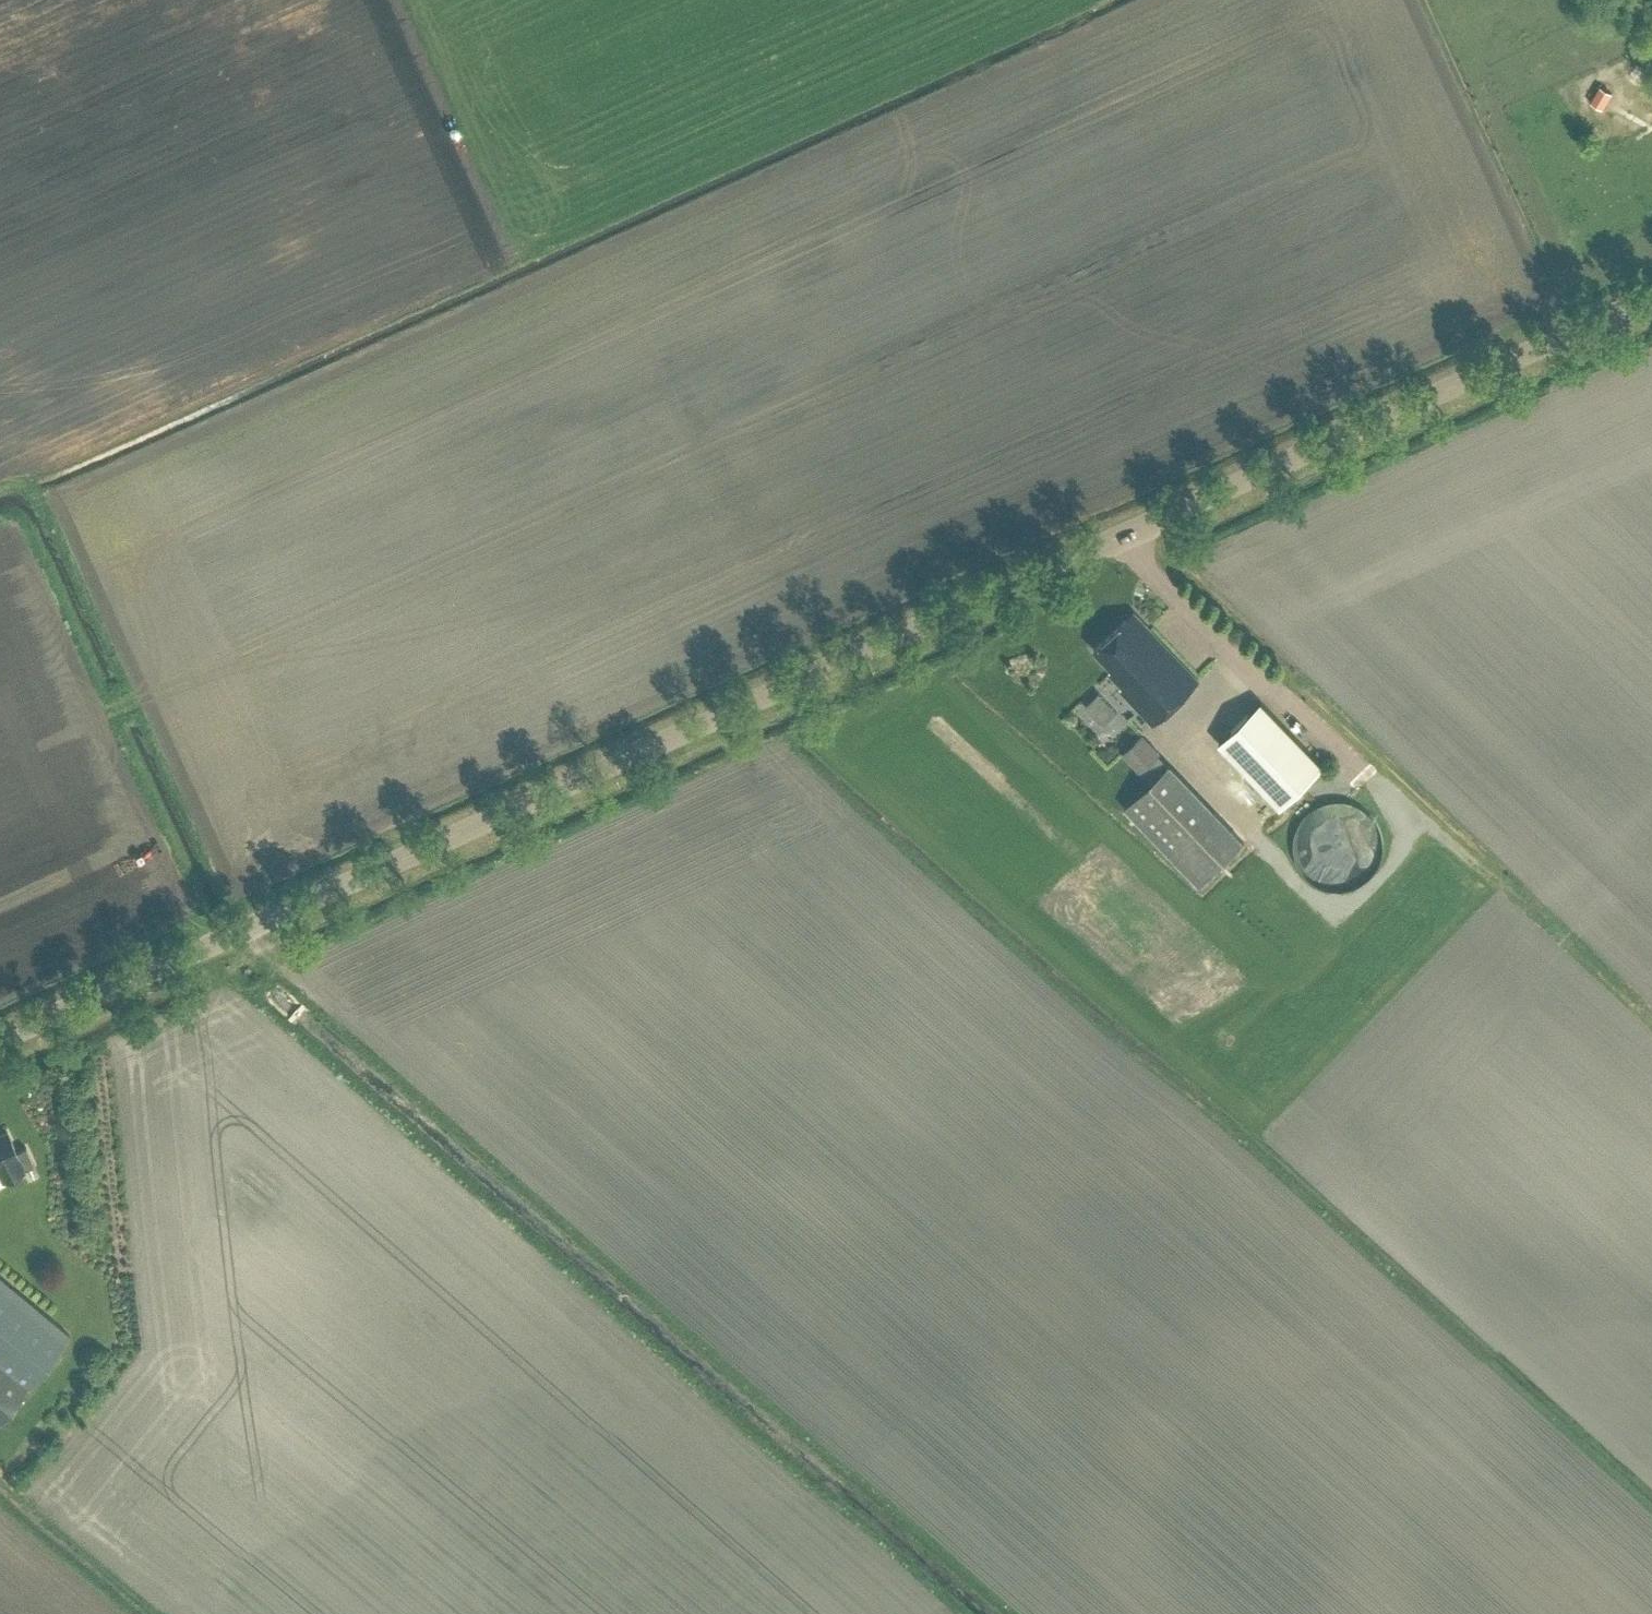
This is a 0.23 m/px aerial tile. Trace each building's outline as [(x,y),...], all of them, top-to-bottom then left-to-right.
[(1610,78),(1599,97),(1609,103),(1620,85),(1610,78)] [(1112,666),(1109,668),(1122,683),(1118,686),(1151,721),(1198,676),(1135,609),(1094,647),(1112,666)] [(1260,698),(1217,739),(1279,803),(1321,762),(1260,698)] [(1139,731),(1120,749),(1138,768),(1157,750),(1139,731)] [(1241,839),(1167,761),(1122,803),(1197,881),(1241,839)] [(2,1174),(33,1160),(25,1142),(15,1147),(6,1127),(0,1130),(0,1170),(2,1174)] [(69,1331),(0,1274),(0,1413),(69,1331)] [(35,1444),(22,1453),(30,1465),(43,1456),(35,1444)]
